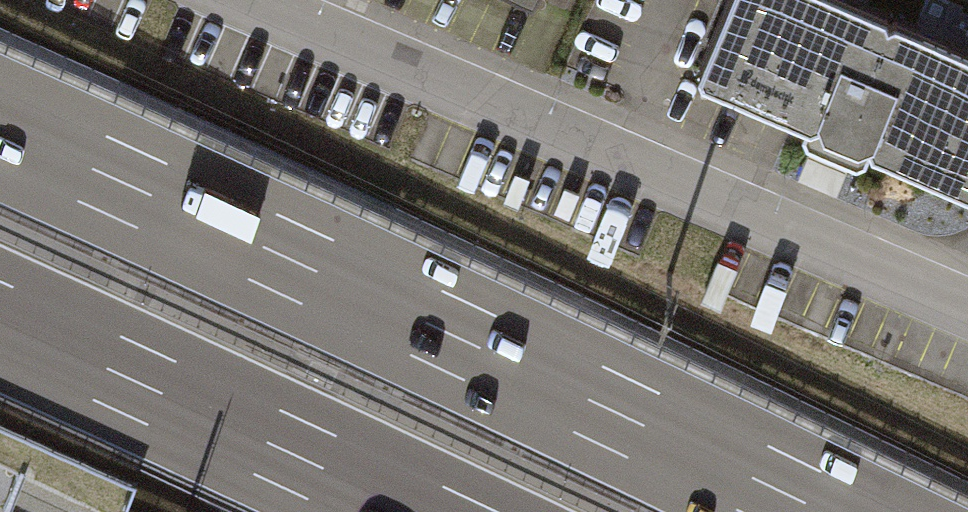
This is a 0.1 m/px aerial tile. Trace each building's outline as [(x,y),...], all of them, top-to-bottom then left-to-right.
[(851,0),(731,0),(702,68),(967,183),(967,50),(851,0)]
